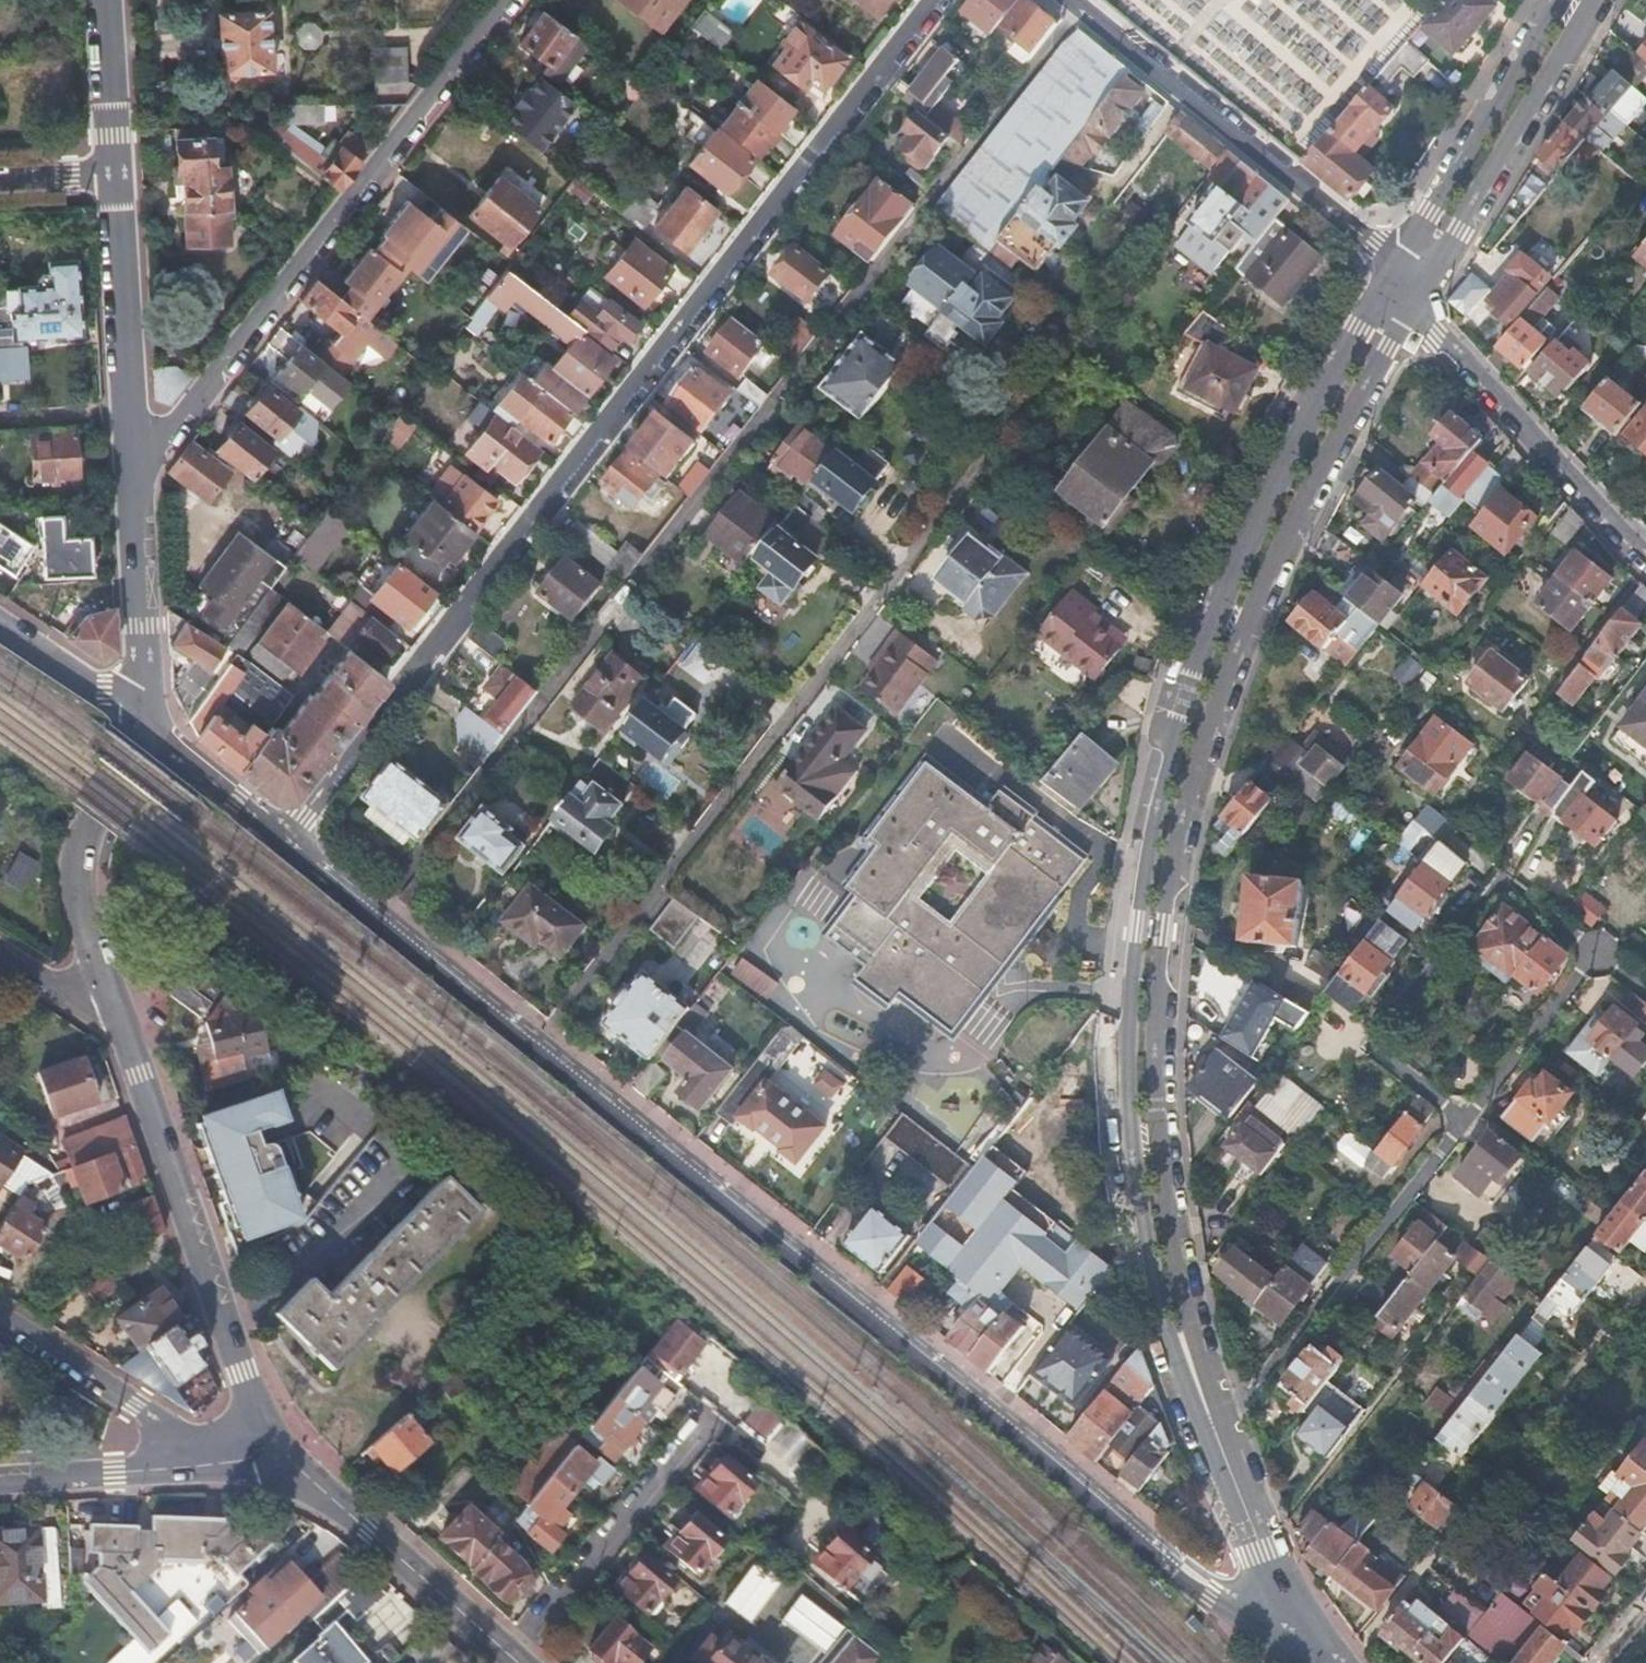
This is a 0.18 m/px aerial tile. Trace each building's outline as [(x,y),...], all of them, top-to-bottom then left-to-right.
[(658,32),(683,0),(617,0),(658,32)] [(872,14),(876,8),(878,10),(886,0),(854,0),(872,14)] [(963,17),(990,39),(997,30),(1020,0),(976,0),(963,17)] [(997,30),(1001,34),(1025,4),(1020,0),(997,30)] [(1454,57),(1495,8),(1485,0),(1446,0),(1421,28),(1454,57)] [(1025,4),(1001,34),(1018,47),(1014,53),(1028,64),(1056,29),(1025,4)] [(223,77),(272,74),(268,9),(219,11),(223,77)] [(702,10),(689,27),(719,49),(731,33),(702,10)] [(539,14),(516,45),(555,73),(578,42),(539,14)] [(1617,19),(1608,35),(1627,49),(1637,36),(1635,34),(1634,31),(1617,19)] [(842,60),(794,24),(779,44),(784,48),(770,66),(802,88),(806,82),(818,91),(828,78),(833,78),(840,68),(840,64),(842,60)] [(1064,46),(933,213),(977,247),(988,256),(1063,160),(1090,125),(1124,83),(1125,81),(1129,76),(1080,35),(1064,46)] [(374,78),(406,77),(405,44),(373,46),(374,78)] [(1406,45),(1375,80),(1384,88),(1401,68),(1413,78),(1427,64),(1406,45)] [(1638,57),(1645,63),(1645,45),(1638,57)] [(1612,73),(1636,91),(1643,83),(1645,79),(1645,63),(1638,57),(1630,51),(1612,73)] [(945,52),(912,94),(911,96),(933,112),(966,69),(945,52)] [(1636,91),(1612,73),(1589,102),(1613,120),(1617,116),(1624,121),(1629,125),(1645,103),(1645,99),(1636,91)] [(507,105),(495,121),(532,149),(568,102),(531,75),(522,88),(519,86),(505,103),(507,105)] [(375,82),(375,105),(404,103),(418,85),(413,81),(375,82)] [(736,104),(772,133),(791,109),(755,81),(736,104)] [(1124,83),(1090,125),(1107,138),(1109,140),(1142,97),(1124,83)] [(891,94),(920,116),(926,120),(933,112),(911,96),(912,94),(898,84),(891,94)] [(1353,155),(1360,161),(1376,142),(1370,137),(1375,131),(1393,111),(1367,90),(1331,130),(1356,151),(1353,155)] [(1150,96),(1142,105),(1157,117),(1164,108),(1150,96)] [(1585,100),(1565,127),(1585,142),(1594,149),(1599,153),(1609,140),(1609,141),(1624,121),(1617,116),(1613,120),(1589,102),(1585,100)] [(278,114),(268,134),(337,189),(369,148),(347,131),(333,148),(337,153),(330,161),(306,143),(305,125),(333,124),(333,107),(295,108),(294,102),(275,103),(278,114)] [(716,129),(754,157),(772,133),(736,104),(716,129)] [(906,134),(912,139),(903,151),(911,158),(909,162),(920,170),(923,167),(925,169),(941,150),(954,159),(963,148),(949,138),(926,120),(920,116),(906,134)] [(1165,138),(1210,175),(1226,154),(1181,118),(1176,124),(1172,130),(1165,138)] [(1063,160),(1077,170),(1090,153),(1093,156),(1096,152),(1099,152),(1103,148),(1102,144),(1107,138),(1090,125),(1063,160)] [(1565,127),(1537,161),(1556,176),(1570,160),(1585,142),(1565,127)] [(748,158),(713,130),(687,163),(723,191),(748,158)] [(949,138),(963,148),(969,140),(955,130),(949,138)] [(1356,151),(1331,130),(1303,162),(1348,201),(1373,172),(1360,161),(1353,155),(1356,151)] [(187,243),(227,242),(224,166),(210,166),(209,136),(175,138),(176,168),(183,168),(187,243)] [(1585,142),(1570,160),(1580,168),(1594,149),(1585,142)] [(1219,192),(1192,226),(1239,265),(1274,223),(1289,205),(1226,154),(1210,175),(1206,181),(1219,192)] [(988,256),(988,257),(1009,273),(1018,261),(1037,275),(1057,247),(1060,249),(1075,229),(1070,225),(1086,205),(1083,203),(1093,191),(1076,178),(1077,170),(1063,160),(988,256)] [(901,182),(923,200),(932,188),(910,170),(901,182)] [(506,246),(535,208),(496,178),(468,216),(489,233),(506,246)] [(572,181),(559,199),(576,212),(590,195),(572,181)] [(878,184),(836,239),(872,266),(914,211),(878,184)] [(685,192),(655,232),(682,252),(712,212),(685,192)] [(443,213),(437,208),(427,220),(404,203),(379,236),(383,239),(376,247),(396,262),(402,267),(426,285),(467,231),(443,213)] [(624,203),(615,215),(636,232),(646,219),(624,203)] [(1239,265),(1234,272),(1276,306),(1313,263),(1297,249),(1301,244),(1274,223),(1239,265)] [(1151,242),(1143,236),(1135,246),(1143,252),(1151,242)] [(640,305),(668,268),(631,239),(604,277),(640,305)] [(1635,258),(1645,267),(1645,245),(1635,258)] [(396,262),(376,247),(371,254),(367,251),(341,285),(345,288),(337,300),(365,321),(374,310),(399,275),(391,269),(396,262)] [(911,289),(914,292),(901,309),(930,331),(926,338),(944,352),(957,334),(953,331),(959,324),(985,344),(1001,325),(997,322),(1011,303),(1010,301),(1022,285),(987,258),(988,257),(988,256),(977,247),(960,268),(940,252),(911,289)] [(829,280),(795,253),(774,281),(808,307),(829,280)] [(2,310),(77,306),(79,306),(77,258),(47,260),(47,273),(38,273),(33,286),(14,287),(13,290),(2,290),(2,307),(2,310)] [(506,270),(525,286),(534,274),(514,259),(510,264),(506,270)] [(1483,264),(1472,276),(1489,289),(1498,277),(1483,264)] [(1507,327),(1538,288),(1516,269),(1511,274),(1509,273),(1487,302),(1495,309),(1491,314),(1507,327)] [(507,292),(564,336),(562,340),(570,347),(548,374),(532,362),(522,375),(569,413),(608,361),(579,338),(583,332),(566,319),(525,286),(506,270),(495,284),(470,318),(463,328),(475,337),(487,320),(486,318),(497,304),(498,305),(507,292)] [(1471,275),(1447,303),(1466,318),(1489,289),(1472,276),(1471,275)] [(315,283),(299,303),(338,334),(330,344),(330,345),(349,360),(349,359),(363,341),(384,358),(395,345),(365,321),(337,300),(315,283)] [(1552,283),(1547,290),(1555,296),(1560,289),(1552,283)] [(1547,290),(1497,349),(1524,371),(1545,343),(1531,331),(1558,298),(1555,296),(1547,290)] [(566,319),(583,332),(609,354),(619,341),(623,344),(636,326),(605,302),(595,315),(579,302),(566,319)] [(1588,304),(1576,318),(1588,328),(1599,315),(1588,304)] [(0,307),(0,368),(24,367),(23,342),(21,342),(21,336),(81,333),(79,306),(77,306),(2,310),(2,307),(0,307)] [(1200,346),(1171,394),(1221,424),(1226,416),(1237,423),(1247,405),(1242,401),(1236,398),(1240,390),(1246,394),(1255,378),(1230,363),(1242,344),(1198,315),(1182,334),(1200,346)] [(818,335),(799,321),(791,331),(810,346),(818,335)] [(733,323),(708,356),(738,378),(763,346),(733,323)] [(265,348),(285,364),(275,377),(297,393),(302,387),(307,390),(315,380),(326,388),(336,375),(278,331),(265,348)] [(810,346),(791,331),(774,354),(793,368),(810,346)] [(330,345),(330,344),(325,340),(314,355),(343,378),(355,363),(349,359),(349,360),(330,345)] [(863,341),(825,393),(861,420),(893,379),(900,369),(863,341)] [(1556,343),(1529,374),(1560,400),(1587,366),(1571,351),(1569,354),(1556,343)] [(1629,358),(1645,358),(1645,349),(1637,348),(1629,358)] [(1601,363),(1593,374),(1597,378),(1606,367),(1601,363)] [(175,366),(154,367),(156,399),(171,403),(190,378),(175,366)] [(695,373),(669,408),(702,432),(728,399),(695,373)] [(336,375),(326,388),(335,394),(344,381),(336,375)] [(522,375),(492,412),(513,429),(518,423),(546,443),(569,413),(522,375)] [(1611,379),(1584,411),(1617,439),(1644,407),(1611,379)] [(737,394),(744,400),(760,411),(768,400),(745,383),(737,394)] [(1240,390),(1236,398),(1242,401),(1246,394),(1240,390)] [(244,416),(274,439),(269,445),(288,459),(302,453),(313,438),(317,422),(298,408),(294,412),(265,391),(249,411),(228,395),(219,407),(239,422),(244,416)] [(736,411),(751,423),(760,411),(744,400),(736,411)] [(1170,435),(1125,403),(1104,432),(1107,435),(1082,468),(1089,473),(1070,500),(1093,517),(1104,525),(1128,495),(1149,466),(1162,463),(1172,448),(1170,435)] [(486,434),(469,456),(486,470),(489,465),(510,481),(537,448),(513,429),(492,412),(483,404),(470,422),(486,434)] [(1471,422),(1486,435),(1493,427),(1479,412),(1471,422)] [(394,418),(386,429),(399,440),(409,428),(395,417),(394,418)] [(1425,463),(1410,480),(1434,500),(1443,489),(1469,456),(1480,443),(1450,418),(1434,439),(1442,446),(1428,465),(1425,463)] [(1630,438),(1645,452),(1645,419),(1630,438)] [(658,420),(632,455),(664,479),(682,454),(684,456),(692,446),(658,420)] [(216,453),(251,479),(269,453),(236,427),(216,453)] [(386,429),(375,443),(391,455),(401,441),(399,440),(386,429)] [(800,429),(768,471),(788,486),(794,477),(809,487),(832,459),(834,455),(800,429)] [(33,477),(76,475),(75,435),(30,436),(33,477)] [(169,474),(206,502),(226,475),(189,447),(169,472),(169,474)] [(714,450),(697,472),(708,479),(724,457),(714,450)] [(832,459),(809,487),(808,489),(823,500),(828,495),(853,514),(872,490),(871,488),(887,468),(864,452),(853,467),(845,461),(842,466),(832,459)] [(1469,456),(1443,489),(1458,500),(1463,494),(1469,498),(1491,473),(1469,456)] [(665,487),(627,458),(603,489),(635,513),(645,499),(653,504),(665,487)] [(436,486),(447,495),(438,506),(471,533),(494,503),(450,468),(436,486)] [(697,472),(681,492),(691,500),(708,479),(697,472)] [(1463,505),(1481,520),(1472,530),(1505,557),(1533,523),(1499,494),(1505,485),(1491,473),(1469,498),(1463,494),(1458,500),(1463,505)] [(1368,502),(1363,509),(1372,517),(1364,526),(1383,541),(1413,504),(1424,512),(1434,500),(1410,480),(1401,493),(1380,476),(1363,497),(1368,502)] [(681,492),(658,522),(652,517),(610,573),(625,585),(691,500),(681,492)] [(1128,495),(1104,525),(1093,517),(1091,520),(1110,535),(1136,500),(1128,495)] [(744,497),(707,545),(739,570),(749,558),(776,521),(744,497)] [(801,497),(793,509),(810,521),(818,511),(801,497)] [(778,498),(771,508),(785,519),(793,509),(778,498)] [(430,500),(400,539),(435,568),(442,558),(449,563),(471,533),(438,506),(430,500)] [(328,507),(313,527),(292,555),(307,568),(342,518),(328,507)] [(785,519),(753,561),(762,568),(759,574),(765,579),(755,593),(777,610),(791,591),(793,592),(812,565),(798,554),(818,527),(810,521),(793,509),(785,519)] [(1571,511),(1552,536),(1568,549),(1584,526),(1571,511)] [(43,576),(91,574),(90,536),(77,537),(77,531),(71,531),(69,516),(59,516),(59,514),(32,516),(33,527),(40,527),(43,576)] [(11,572),(31,543),(0,521),(0,564),(11,572)] [(818,527),(798,554),(812,565),(833,538),(818,527)] [(573,545),(597,563),(608,548),(584,531),(573,545)] [(236,536),(194,590),(210,601),(190,627),(211,639),(270,561),(236,536)] [(995,618),(1026,575),(989,548),(985,554),(968,541),(939,582),(969,604),(965,611),(978,620),(995,618)] [(292,555),(269,587),(282,598),(287,602),(311,571),(307,568),(292,555)] [(1577,555),(1557,581),(1592,607),(1613,581),(1577,555)] [(1451,558),(1424,590),(1422,592),(1455,618),(1482,585),(1451,558)] [(397,563),(360,611),(384,630),(392,618),(405,628),(433,592),(397,563)] [(566,566),(539,602),(571,627),(598,591),(566,566)] [(1370,577),(1346,604),(1377,629),(1400,601),(1397,598),(1402,591),(1393,584),(1387,590),(1370,577)] [(1557,581),(1537,607),(1572,633),(1592,607),(1557,581)] [(1292,626),(1345,670),(1377,629),(1346,604),(1324,586),(1292,626)] [(269,587),(225,647),(234,652),(239,655),(282,598),(269,587)] [(1587,657),(1602,669),(1606,673),(1641,627),(1634,621),(1645,606),(1645,591),(1641,587),(1587,657)] [(1086,683),(1088,685),(1116,655),(1112,652),(1085,625),(1092,617),(1071,597),(1036,636),(1086,683)] [(287,602),(251,649),(252,655),(283,678),(291,669),(317,689),(311,698),(308,697),(278,733),(270,726),(233,772),(276,804),(293,803),(386,682),(372,670),(347,651),(342,658),(320,641),(316,637),(321,630),(287,602)] [(349,602),(325,633),(347,651),(372,670),(396,639),(384,630),(360,611),(349,602)] [(116,650),(113,609),(84,610),(66,637),(100,660),(116,650)] [(168,648),(219,674),(234,652),(225,647),(220,644),(211,639),(190,627),(165,614),(168,648)] [(1120,643),(1092,617),(1085,625),(1112,652),(1116,655),(1124,647),(1120,643)] [(466,643),(495,666),(510,648),(480,625),(466,643)] [(875,638),(881,642),(864,665),(850,685),(888,712),(929,658),(884,626),(875,638)] [(875,638),(859,661),(864,665),(881,642),(875,638)] [(168,648),(171,695),(185,723),(219,674),(168,648)] [(219,674),(185,723),(195,742),(233,772),(270,726),(293,698),(251,663),(239,655),(234,652),(219,674)] [(1393,673),(1411,685),(1425,665),(1408,653),(1393,673)] [(1493,657),(1470,687),(1504,713),(1527,683),(1493,657)] [(1580,667),(1595,678),(1602,669),(1587,657),(1580,667)] [(616,658),(576,713),(605,734),(646,682),(616,658)] [(1580,667),(1558,696),(1572,707),(1595,678),(1580,667)] [(484,693),(501,707),(492,719),(488,715),(482,724),(505,741),(505,740),(537,699),(502,671),(484,693)] [(1621,729),(1645,748),(1645,696),(1621,729)] [(642,706),(617,737),(631,747),(635,743),(661,762),(683,735),(681,734),(694,716),(673,701),(666,711),(660,707),(654,715),(642,706)] [(835,710),(775,788),(819,821),(856,771),(842,760),(863,732),(835,710)] [(457,727),(494,756),(505,741),(482,724),(468,713),(457,727)] [(1434,721),(1397,769),(1434,798),(1471,749),(1434,721)] [(1645,767),(1645,748),(1621,729),(1612,741),(1645,767)] [(1083,735),(1043,782),(1077,808),(1114,761),(1083,735)] [(1313,747),(1296,767),(1302,772),(1328,793),(1345,771),(1313,747)] [(1275,759),(1260,776),(1282,795),(1291,785),(1302,772),(1296,767),(1279,754),(1275,759)] [(1528,757),(1509,783),(1541,808),(1542,807),(1553,814),(1570,793),(1560,784),(1560,782),(1550,774),(1551,768),(1544,763),(1541,766),(1528,757)] [(874,964),(858,986),(893,1011),(902,998),(956,1037),(1085,858),(1028,817),(1032,812),(997,786),(984,804),(976,798),(926,762),(869,841),(881,850),(849,893),(860,901),(835,935),(856,951),(874,964)] [(574,793),(552,822),(570,836),(560,849),(583,866),(608,833),(606,831),(636,791),(597,763),(574,793)] [(395,765),(365,803),(374,811),(366,820),(404,850),(412,841),(422,849),(452,809),(395,765)] [(1291,785),(1325,812),(1335,798),(1328,793),(1302,772),(1291,785)] [(1570,793),(1553,814),(1551,818),(1562,826),(1565,823),(1596,847),(1613,824),(1605,818),(1609,812),(1590,797),(1596,788),(1582,777),(1570,793)] [(1251,786),(1221,820),(1234,832),(1218,851),(1226,859),(1273,805),(1251,786)] [(1330,816),(1348,829),(1358,816),(1340,802),(1330,816)] [(1426,810),(1415,825),(1443,846),(1454,831),(1426,810)] [(460,843),(502,878),(523,852),(520,849),(526,841),(514,832),(511,835),(482,812),(460,843)] [(1391,910),(1387,916),(1413,934),(1424,918),(1426,915),(1434,905),(1447,886),(1465,862),(1443,846),(1415,825),(1414,824),(1397,846),(1424,868),(1391,910)] [(1238,876),(1232,941),(1287,946),(1293,881),(1238,876)] [(531,887),(503,925),(529,944),(532,939),(562,961),(586,928),(531,887)] [(1567,911),(1589,928),(1602,911),(1580,894),(1567,911)] [(673,903),(651,933),(675,950),(698,919),(673,903)] [(1434,905),(1426,915),(1430,918),(1437,908),(1434,905)] [(1504,912),(1476,947),(1493,962),(1488,968),(1509,985),(1515,977),(1544,941),(1508,913),(1504,912)] [(1330,989),(1326,994),(1353,1013),(1357,1008),(1366,996),(1372,1000),(1388,979),(1383,975),(1406,945),(1379,926),(1344,971),(1332,986),(1330,989)] [(703,939),(732,959),(740,949),(710,930),(703,939)] [(1544,941),(1515,977),(1540,996),(1569,960),(1544,941)] [(768,999),(780,982),(743,955),(731,972),(768,999)] [(1314,955),(1305,969),(1332,986),(1344,971),(1314,955)] [(185,973),(177,985),(209,1008),(217,996),(185,973)] [(618,1012),(606,1028),(651,1064),(657,1055),(690,1012),(645,977),(631,995),(629,994),(617,1011),(618,1012)] [(166,999),(199,1023),(209,1008),(177,985),(166,999)] [(1256,986),(1222,1043),(1242,1055),(1253,1038),(1262,1043),(1268,1033),(1266,1031),(1267,1029),(1271,1028),(1272,1027),(1273,1025),(1272,1022),(1274,1021),(1295,1034),(1308,1017),(1287,1004),(1256,986)] [(1295,987),(1287,1004),(1308,1017),(1314,1010),(1319,1001),(1295,987)] [(1594,1044),(1635,1078),(1645,1065),(1645,1051),(1639,1046),(1645,1037),(1645,1005),(1633,996),(1620,1012),(1619,1011),(1594,1044)] [(697,1004),(690,1012),(657,1055),(669,1065),(689,1038),(708,1013),(697,1004)] [(229,1026),(215,1013),(202,1029),(208,1048),(191,1053),(202,1095),(244,1083),(239,1063),(265,1056),(256,1019),(229,1026)] [(669,1065),(689,1081),(680,1095),(701,1111),(733,1072),(689,1038),(669,1065)] [(1253,1038),(1242,1055),(1258,1065),(1268,1048),(1262,1043),(1253,1038)] [(768,1049),(716,1117),(732,1129),(738,1122),(753,1133),(754,1131),(781,1150),(779,1153),(795,1165),(822,1130),(765,1086),(784,1061),(768,1049)] [(1202,1072),(1190,1090),(1230,1120),(1257,1083),(1217,1053),(1202,1072)] [(95,1101),(80,1059),(37,1073),(52,1117),(95,1101)] [(1255,1109),(1263,1115),(1298,1145),(1322,1113),(1278,1079),(1255,1109)] [(1536,1087),(1508,1123),(1546,1153),(1573,1119),(1563,1111),(1572,1099),(1547,1079),(1538,1090),(1536,1087)] [(218,1178),(224,1196),(219,1198),(224,1210),(228,1209),(234,1224),(226,1228),(238,1261),(276,1242),(274,1235),(298,1225),(274,1154),(271,1151),(267,1150),(264,1150),(260,1152),(257,1155),(251,1152),(244,1134),(249,1133),(252,1137),(283,1126),(273,1097),(202,1121),(204,1128),(213,1151),(218,1164),(226,1161),(230,1172),(218,1178)] [(1418,1098),(1374,1154),(1364,1166),(1382,1181),(1421,1132),(1418,1131),(1434,1111),(1418,1098)] [(1242,1113),(1256,1124),(1263,1115),(1255,1109),(1248,1104),(1242,1113)] [(134,1143),(125,1116),(65,1139),(74,1166),(134,1143)] [(1248,1120),(1225,1149),(1245,1165),(1234,1179),(1248,1189),(1276,1154),(1266,1146),(1274,1136),(1260,1126),(1259,1128),(1248,1120)] [(194,1132),(219,1198),(224,1196),(218,1178),(230,1172),(226,1161),(218,1164),(213,1151),(204,1128),(194,1132)] [(55,1173),(21,1153),(23,1150),(0,1136),(0,1186),(2,1183),(19,1194),(26,1184),(29,1183),(51,1175),(55,1173)] [(975,1169),(950,1201),(942,1212),(959,1226),(979,1201),(991,1210),(1005,1192),(993,1183),(1015,1154),(997,1140),(975,1169)] [(1495,1140),(1467,1176),(1512,1210),(1540,1175),(1495,1140)] [(146,1178),(134,1143),(74,1166),(72,1167),(65,1169),(72,1187),(80,1184),(87,1202),(122,1189),(110,1159),(118,1156),(128,1186),(146,1178)] [(72,1207),(51,1175),(29,1183),(50,1215),(72,1207)] [(371,1323),(476,1217),(441,1182),(411,1213),(397,1228),(324,1302),(305,1285),(274,1318),(312,1356),(316,1352),(334,1369),(375,1328),(371,1323)] [(1626,1207),(1645,1223),(1645,1182),(1626,1207)] [(164,1230),(151,1193),(130,1201),(143,1237),(160,1232),(164,1230)] [(939,1193),(925,1211),(936,1219),(942,1212),(950,1201),(939,1193)] [(18,1196),(0,1224),(0,1244),(22,1258),(44,1225),(24,1212),(30,1204),(18,1196)] [(1585,1213),(1607,1230),(1615,1221),(1592,1204),(1585,1213)] [(404,1207),(389,1221),(397,1228),(411,1213),(404,1207)] [(1607,1230),(1597,1244),(1605,1251),(1608,1247),(1620,1256),(1645,1223),(1626,1207),(1615,1221),(1607,1230)] [(220,1212),(226,1228),(234,1224),(228,1209),(224,1210),(220,1212)] [(870,1212),(839,1250),(876,1278),(905,1240),(870,1212)] [(1421,1226),(1393,1262),(1412,1277),(1448,1230),(1449,1229),(1433,1217),(1424,1229),(1421,1226)] [(1448,1230),(1412,1277),(1407,1283),(1427,1299),(1428,1299),(1458,1261),(1455,1258),(1466,1244),(1448,1230)] [(1484,1233),(1472,1248),(1475,1251),(1494,1265),(1513,1240),(1500,1231),(1484,1233)] [(1597,1244),(1565,1283),(1586,1299),(1599,1281),(1596,1279),(1589,1274),(1599,1260),(1607,1266),(1610,1268),(1617,1260),(1614,1258),(1605,1251),(1597,1244)] [(919,1256),(932,1266),(947,1277),(954,1267),(929,1248),(924,1250),(919,1256)] [(1282,1270),(1254,1306),(1253,1307),(1281,1329),(1327,1268),(1299,1248),(1282,1270)] [(147,1267),(135,1249),(111,1266),(123,1283),(147,1267)] [(1234,1251),(1215,1274),(1254,1306),(1282,1270),(1256,1251),(1247,1261),(1234,1251)] [(1475,1251),(1464,1265),(1482,1279),(1494,1265),(1475,1251)] [(919,1256),(911,1267),(923,1277),(932,1266),(919,1256)] [(1599,1260),(1589,1274),(1596,1279),(1607,1266),(1599,1260)] [(1482,1279),(1464,1302),(1483,1317),(1495,1327),(1507,1312),(1502,1308),(1520,1285),(1494,1265),(1482,1279)] [(121,1283),(110,1267),(82,1286),(93,1302),(121,1283)] [(907,1273),(888,1297),(901,1308),(920,1283),(907,1273)] [(1427,1299),(1407,1283),(1392,1301),(1381,1316),(1378,1319),(1399,1336),(1427,1299)] [(1565,1283),(1547,1306),(1535,1321),(1543,1327),(1544,1328),(1560,1307),(1572,1316),(1586,1299),(1565,1283)] [(1359,1298),(1381,1316),(1392,1301),(1371,1284),(1359,1298)] [(949,1299),(972,1317),(949,1347),(968,1362),(1001,1319),(958,1286),(949,1299)] [(174,1323),(181,1318),(159,1287),(137,1302),(160,1333),(174,1323)] [(1349,1312),(1371,1329),(1372,1328),(1378,1319),(1381,1316),(1359,1298),(1349,1312)] [(160,1333),(137,1302),(116,1317),(138,1349),(143,1345),(160,1333)] [(1459,1309),(1478,1323),(1483,1317),(1464,1302),(1459,1309)] [(1001,1319),(968,1362),(989,1378),(1025,1331),(1014,1323),(1020,1315),(1010,1307),(1001,1319)] [(1372,1328),(1392,1345),(1399,1336),(1378,1319),(1372,1328)] [(1535,1321),(1521,1339),(1528,1345),(1543,1327),(1535,1321)] [(211,1367),(199,1334),(193,1329),(186,1335),(174,1323),(160,1333),(143,1345),(173,1387),(206,1373),(204,1370),(211,1367)] [(674,1325),(650,1357),(676,1378),(690,1362),(695,1365),(703,1355),(699,1350),(701,1347),(674,1325)] [(1066,1332),(1031,1378),(1077,1412),(1112,1366),(1066,1332)] [(1496,1370),(1474,1397),(1498,1415),(1543,1357),(1528,1345),(1521,1339),(1496,1370)] [(1141,1349),(1068,1443),(1094,1466),(1108,1449),(1138,1408),(1154,1387),(1141,1349)] [(1311,1352),(1280,1390),(1282,1392),(1279,1396),(1288,1403),(1292,1400),(1295,1402),(1291,1407),(1302,1417),(1303,1415),(1326,1386),(1343,1365),(1328,1355),(1323,1361),(1311,1352)] [(642,1360),(611,1398),(633,1416),(643,1402),(660,1416),(680,1391),(642,1360)] [(1467,1379),(1445,1407),(1435,1399),(1427,1410),(1450,1428),(1474,1397),(1496,1370),(1488,1363),(1472,1383),(1467,1379)] [(432,1383),(439,1392),(452,1408),(466,1395),(447,1373),(432,1383)] [(1297,1437),(1327,1461),(1351,1432),(1366,1413),(1328,1384),(1326,1386),(1303,1415),(1309,1421),(1297,1437)] [(1154,1387),(1138,1408),(1154,1421),(1162,1410),(1154,1387)] [(1450,1428),(1439,1441),(1463,1460),(1498,1415),(1474,1397),(1450,1428)] [(611,1398),(583,1433),(578,1438),(613,1465),(644,1425),(633,1416),(611,1398)] [(1405,1408),(1426,1424),(1423,1429),(1439,1441),(1450,1428),(1427,1410),(1412,1398),(1405,1408)] [(763,1439),(782,1419),(761,1401),(743,1421),(763,1439)] [(1138,1408),(1108,1449),(1130,1466),(1160,1426),(1154,1421),(1138,1408)] [(790,1464),(809,1439),(784,1420),(766,1445),(790,1464)] [(1160,1426),(1130,1466),(1119,1480),(1138,1495),(1169,1455),(1166,1452),(1169,1449),(1168,1447),(1169,1445),(1176,1444),(1166,1420),(1160,1426)] [(405,1422),(363,1458),(374,1471),(380,1467),(394,1483),(430,1452),(405,1422)] [(569,1422),(562,1431),(573,1440),(576,1441),(578,1438),(583,1433),(569,1422)] [(562,1431),(555,1425),(520,1469),(503,1490),(522,1504),(573,1440),(562,1431)] [(1634,1459),(1645,1469),(1645,1444),(1634,1459)] [(569,1449),(545,1478),(569,1497),(570,1498),(580,1485),(587,1490),(593,1483),(601,1489),(612,1474),(594,1460),(590,1465),(569,1449)] [(722,1459),(694,1494),(724,1519),(752,1485),(722,1459)] [(1606,1503),(1645,1533),(1645,1469),(1634,1459),(1621,1475),(1625,1479),(1606,1503)] [(1409,1506),(1437,1528),(1454,1506),(1413,1475),(1407,1482),(1420,1492),(1409,1506)] [(545,1478),(519,1511),(535,1524),(525,1537),(549,1556),(562,1539),(555,1533),(566,1520),(557,1512),(569,1497),(545,1478)] [(1576,1541),(1619,1575),(1633,1557),(1629,1554),(1645,1533),(1606,1503),(1576,1541)] [(1313,1513),(1298,1533),(1308,1541),(1314,1545),(1329,1525),(1313,1513)] [(437,1546),(469,1571),(494,1542),(462,1515),(437,1546)] [(691,1516),(665,1550),(689,1570),(716,1537),(691,1516)] [(95,1527),(94,1568),(106,1569),(94,1581),(93,1594),(150,1653),(173,1633),(137,1594),(164,1568),(206,1569),(206,1559),(221,1559),(245,1537),(232,1524),(237,1520),(158,1518),(157,1539),(143,1538),(143,1528),(95,1527)] [(1329,1525),(1314,1545),(1305,1556),(1302,1560),(1329,1581),(1332,1577),(1359,1543),(1365,1534),(1355,1527),(1346,1539),(1329,1525)] [(0,1531),(0,1599),(41,1597),(42,1606),(58,1605),(51,1528),(0,1531)] [(245,1537),(221,1559),(236,1572),(268,1543),(255,1528),(245,1537)] [(825,1551),(811,1568),(840,1593),(859,1608),(883,1579),(873,1570),(876,1566),(868,1559),(839,1535),(837,1538),(831,1538),(824,1546),(825,1551)] [(1308,1541),(1300,1553),(1305,1556),(1314,1545),(1308,1541)] [(494,1542),(469,1571),(468,1573),(503,1601),(516,1586),(523,1592),(530,1583),(513,1557),(494,1542)] [(1359,1543),(1332,1577),(1377,1613),(1402,1581),(1395,1575),(1396,1574),(1359,1543)] [(640,1555),(611,1588),(650,1621),(661,1608),(654,1603),(671,1582),(640,1555)] [(1585,1555),(1561,1584),(1595,1611),(1609,1592),(1604,1588),(1612,1577),(1585,1555)] [(288,1564),(225,1621),(243,1640),(248,1634),(263,1649),(302,1614),(309,1621),(331,1601),(357,1578),(335,1556),(305,1582),(288,1564)] [(236,1572),(221,1559),(215,1564),(229,1579),(236,1572)] [(357,1578),(331,1601),(350,1622),(383,1592),(364,1572),(357,1578)] [(1550,1598),(1539,1612),(1566,1634),(1575,1623),(1581,1627),(1595,1611),(1561,1584),(1549,1574),(1538,1588),(1550,1598)] [(1504,1590),(1517,1600),(1524,1592),(1511,1582),(1504,1590)] [(1471,1632),(1468,1636),(1489,1653),(1501,1662),(1554,1662),(1570,1643),(1517,1600),(1504,1590),(1502,1593),(1486,1614),(1471,1632)] [(1442,1610),(1471,1632),(1486,1614),(1456,1591),(1442,1610)] [(1384,1634),(1419,1662),(1446,1662),(1468,1636),(1471,1632),(1442,1610),(1438,1614),(1420,1601),(1414,1610),(1407,1604),(1384,1634)] [(589,1653),(601,1662),(636,1662),(646,1652),(614,1624),(589,1653)] [(693,1662),(695,1662),(764,1662),(766,1660),(724,1624),(693,1662)] [(289,1662),(364,1662),(329,1625),(288,1662),(289,1662)] [(851,1641),(845,1636),(823,1662),(832,1662),(851,1641)] [(1446,1662),(1481,1662),(1489,1653),(1468,1636),(1446,1662)] [(832,1662),(879,1662),(851,1641),(832,1662)] [(372,1654),(380,1662),(390,1662),(394,1660),(381,1646),(372,1654)] [(1057,1662),(1074,1662),(1056,1647),(1049,1656),(1057,1662)] [(1031,1662),(1057,1662),(1049,1656),(1041,1651),(1031,1662)]
